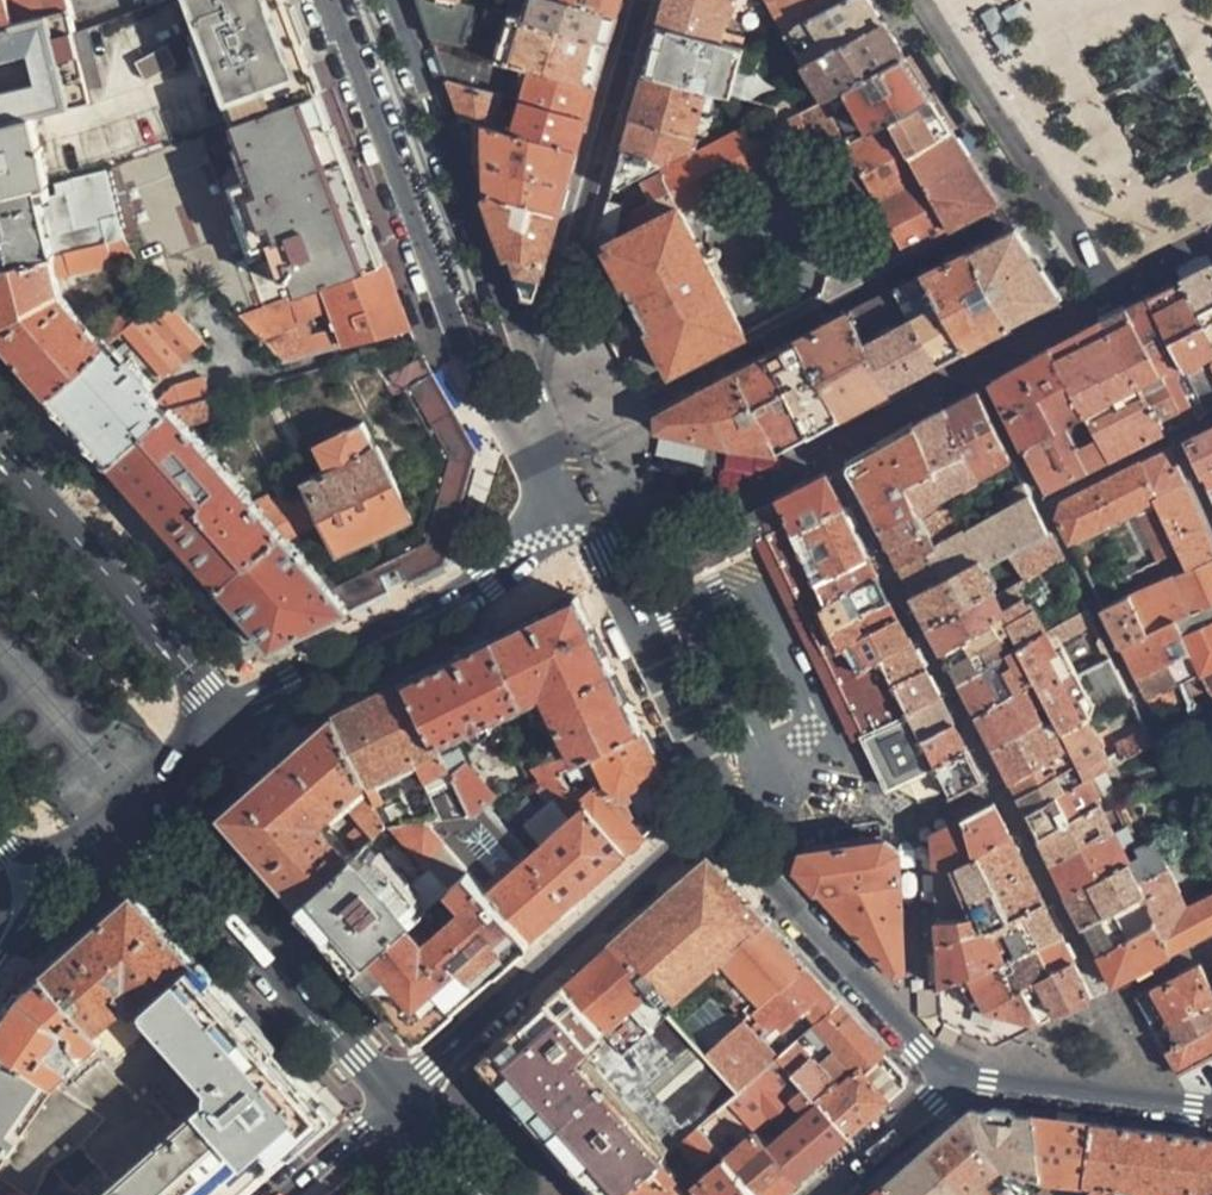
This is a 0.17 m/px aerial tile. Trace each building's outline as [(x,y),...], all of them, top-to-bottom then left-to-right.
[(0,1),(0,28),(65,12),(62,0),(2,0),(0,1)] [(230,122),(238,119),(312,90),(318,88),(286,0),(184,0),(230,122)] [(473,4),(461,1),(458,0),(417,0),(431,35),(463,44),(464,37),(473,4)] [(617,14),(565,0),(534,0),(528,19),(610,42),(617,14)] [(621,0),(565,0),(617,14),(621,0)] [(657,27),(722,44),(741,49),(743,40),(724,34),(731,11),(743,14),(745,4),(733,0),(732,0),(665,0),(657,27)] [(772,11),(784,32),(847,0),(765,0),(772,11)] [(866,0),(847,0),(784,32),(788,40),(802,64),(882,24),(866,0)] [(485,8),(473,4),(464,37),(477,40),(481,23),(485,8)] [(481,23),(494,25),(498,11),(485,8),(481,23)] [(597,87),(610,42),(528,19),(511,15),(506,13),(498,11),(494,25),(485,58),(497,62),(504,63),(530,70),(597,87)] [(31,118),(88,104),(65,12),(0,28),(0,126),(31,118)] [(904,58),(882,24),(802,64),(823,101),(844,89),(904,58)] [(709,91),(733,97),(741,69),(756,73),(761,55),(746,50),(741,49),(722,44),(657,27),(644,74),(709,91)] [(790,62),(802,64),(788,40),(783,51),(779,59),(790,62)] [(496,93),(504,63),(497,62),(485,58),(434,44),(447,79),(465,84),(496,93)] [(931,100),(904,58),(844,89),(868,133),(881,127),(931,100)] [(587,119),(597,87),(530,70),(521,100),(587,119)] [(695,138),(709,91),(644,74),(630,121),(695,138)] [(493,126),(502,95),(496,93),(465,84),(447,79),(453,94),(461,118),(493,126)] [(104,171),(121,243),(129,254),(159,298),(209,284),(236,316),(260,307),(321,285),(376,265),(383,263),(318,88),(312,90),(238,119),(230,122),(198,134),(104,171)] [(846,146),(868,133),(844,89),(823,101),(846,146)] [(579,152),(587,119),(521,100),(512,132),(579,152)] [(952,133),(931,100),(881,127),(902,159),(952,133)] [(852,213),(875,201),(846,146),(823,101),(799,113),(814,141),(852,213)] [(670,375),(744,336),(680,210),(814,141),(799,113),(798,114),(778,124),(749,139),(745,132),(716,148),(641,185),(657,219),(608,245),(615,219),(604,215),(593,252),(604,247),(670,375)] [(36,188),(47,185),(42,163),(31,118),(0,126),(0,197),(36,188)] [(574,166),(579,152),(512,132),(493,126),(461,118),(468,136),(574,166)] [(695,138),(630,121),(610,193),(692,152),(695,138)] [(902,254),(947,230),(917,183),(902,159),(881,127),(868,133),(846,146),(875,201),(902,254)] [(968,157),(952,133),(902,159),(917,183),(968,157)] [(570,182),(574,166),(468,136),(474,155),(570,182)] [(560,214),(570,182),(474,155),(488,193),(560,214)] [(998,204),(968,157),(917,183),(947,230),(998,204)] [(50,259),(54,258),(48,231),(36,188),(0,197),(0,272),(50,259)] [(546,266),(560,214),(488,193),(531,311),(534,311),(546,266)] [(875,201),(852,213),(880,265),(902,254),(875,201)] [(607,203),(604,215),(615,219),(619,206),(607,203)] [(966,254),(1010,327),(1061,298),(1015,229),(966,254)] [(129,254),(121,243),(58,258),(61,270),(67,269),(69,276),(110,266),(109,259),(129,254)] [(966,254),(922,276),(966,351),(1010,327),(966,254)] [(109,325),(111,328),(97,341),(59,296),(50,259),(0,272),(0,339),(48,394),(103,347),(104,345),(121,330),(130,322),(122,313),(109,325)] [(321,285),(260,307),(236,316),(258,342),(295,328),(294,324),(323,314),(327,325),(335,322),(339,334),(296,344),(300,360),(344,348),(408,332),(383,263),(376,265),(321,285)] [(1181,279),(1211,343),(1211,264),(1181,279)] [(922,276),(895,290),(938,366),(966,351),(922,276)] [(1147,297),(1179,361),(1183,369),(1211,355),(1211,343),(1181,279),(1147,297)] [(895,290),(849,313),(889,393),(938,366),(895,290)] [(1126,308),(1158,372),(1162,378),(1170,393),(1185,422),(1205,412),(1183,369),(1179,361),(1147,297),(1126,308)] [(198,342),(159,298),(130,322),(121,330),(161,375),(198,342)] [(1126,308),(1104,319),(1138,384),(1141,388),(1146,385),(1143,379),(1158,372),(1126,308)] [(849,313),(797,341),(841,419),(889,393),(849,313)] [(1050,348),(1081,414),(1121,393),(1139,425),(1100,445),(1109,459),(1147,441),(1164,432),(1149,403),(1141,388),(1138,384),(1104,319),(1050,348)] [(797,341),(766,358),(809,436),(841,419),(797,341)] [(48,394),(109,462),(165,413),(167,411),(182,406),(210,399),(204,380),(175,387),(156,403),(144,390),(151,384),(128,359),(122,364),(104,345),(103,347),(48,394)] [(1023,448),(1045,492),(1109,459),(1100,445),(1094,434),(1076,444),(1065,423),(1081,414),(1050,348),(1019,365),(1048,431),(1023,448)] [(431,376),(421,358),(381,368),(386,388),(400,385),(407,383),(431,376)] [(766,358),(737,372),(779,453),(809,436),(766,358)] [(1019,365),(990,383),(1023,448),(1048,431),(1019,365)] [(737,372),(701,391),(729,446),(779,453),(737,372)] [(442,395),(431,376),(407,383),(400,385),(415,410),(420,407),(442,395)] [(979,390),(946,408),(977,476),(1012,457),(979,390)] [(657,430),(729,446),(701,391),(656,415),(657,430)] [(1170,393),(1149,403),(1164,432),(1185,422),(1170,393)] [(452,413),(442,395),(420,407),(415,410),(425,428),(431,425),(452,413)] [(220,411),(216,398),(210,399),(182,406),(187,422),(199,419),(220,411)] [(182,406),(167,411),(179,424),(187,422),(182,406)] [(915,426),(932,468),(907,483),(918,507),(927,526),(937,545),(966,529),(948,492),(977,476),(946,408),(915,426)] [(281,539),(279,537),(254,510),(252,507),(191,438),(185,431),(179,424),(167,411),(165,413),(109,462),(216,583),(222,589),(273,648),(346,611),(333,597),(327,591),(312,573),(281,539)] [(464,433),(452,413),(431,425),(425,428),(436,448),(442,445),(464,433)] [(201,427),(199,419),(187,422),(179,424),(185,431),(201,427)] [(409,518),(374,447),(372,447),(361,423),(314,446),(324,468),(326,472),(303,485),(309,497),(320,521),(336,553),(409,518)] [(932,468),(915,426),(848,463),(879,526),(918,507),(907,483),(932,468)] [(1201,476),(1211,470),(1211,427),(1185,440),(1201,476)] [(474,451),(464,433),(442,445),(436,448),(441,456),(447,458),(470,466),(474,451)] [(1169,448),(1143,461),(1158,497),(1185,484),(1169,448)] [(470,466),(447,458),(441,456),(435,477),(441,480),(464,487),(470,466)] [(1158,497),(1143,461),(1063,501),(1056,519),(1067,540),(1117,517),(1137,507),(1160,559),(1179,550),(1158,497)] [(300,480),(303,485),(326,472),(324,468),(300,480)] [(1201,476),(1211,501),(1211,470),(1201,476)] [(826,474),(775,500),(786,522),(785,523),(790,531),(843,505),(826,474)] [(458,508),(464,487),(441,480),(435,477),(428,500),(435,501),(458,508)] [(1158,497),(1179,550),(1187,570),(1211,559),(1211,544),(1185,484),(1158,497)] [(1049,533),(1031,495),(966,529),(937,545),(926,550),(937,571),(978,551),(984,563),(1012,551),(1049,533)] [(320,521),(309,497),(286,508),(281,497),(254,510),(279,537),(281,539),(320,521)] [(453,529),(458,508),(435,501),(428,500),(421,521),(428,522),(453,529)] [(867,555),(843,505),(790,531),(813,581),(867,555)] [(879,526),(889,545),(927,526),(918,507),(879,526)] [(757,509),(741,517),(746,526),(762,519),(757,509)] [(741,517),(669,551),(679,574),(765,533),(768,532),(762,519),(746,526),(741,517)] [(447,550),(453,529),(428,522),(421,521),(415,540),(421,542),(447,550)] [(862,731),(880,722),(856,671),(845,647),(834,626),(825,606),(813,581),(790,531),(785,523),(777,527),(768,532),(765,533),(768,539),(791,586),(862,731)] [(889,545),(899,565),(926,550),(937,545),(927,526),(889,545)] [(765,533),(679,574),(682,580),(768,539),(765,533)] [(1049,533),(1012,551),(1026,580),(1039,573),(1063,560),(1049,533)] [(398,566),(405,582),(443,563),(447,550),(421,542),(415,540),(398,548),(401,555),(394,558),(398,566)] [(899,565),(914,593),(940,579),(937,571),(926,550),(899,565)] [(914,593),(930,623),(995,586),(984,563),(978,551),(937,571),(940,579),(914,593)] [(877,577),(867,555),(813,581),(825,606),(877,577)] [(1187,570),(1172,577),(1129,594),(1147,633),(1175,620),(1189,614),(1211,603),(1211,559),(1187,570)] [(378,576),(373,568),(368,571),(365,565),(345,574),(349,580),(336,587),(333,588),(327,591),(333,597),(346,611),(385,592),(378,576)] [(1022,643),(1046,631),(1030,602),(1049,591),(1039,573),(1026,580),(1016,584),(999,594),(1005,606),(1007,611),(1015,628),(1022,643)] [(889,599),(877,577),(825,606),(834,626),(889,599)] [(930,623),(943,649),(989,622),(1007,611),(1005,606),(999,594),(995,586),(930,623)] [(1101,606),(1121,645),(1147,633),(1129,594),(1101,606)] [(576,596),(492,639),(526,704),(536,723),(546,717),(537,699),(543,696),(570,752),(576,763),(592,755),(641,731),(576,596)] [(898,617),(889,599),(834,626),(845,647),(898,617)] [(1189,614),(1175,620),(1182,634),(1211,621),(1211,603),(1189,614)] [(1051,628),(1046,631),(1022,643),(1041,682),(1055,712),(1063,728),(1090,716),(1091,714),(1129,697),(1110,656),(1071,676),(1049,638),(1056,634),(1061,644),(1096,627),(1087,609),(1051,628)] [(910,641),(898,617),(845,647),(856,671),(880,657),(910,641)] [(1121,645),(1136,677),(1190,650),(1182,634),(1175,620),(1147,633),(1121,645)] [(1207,685),(1211,688),(1211,621),(1182,634),(1190,650),(1136,677),(1146,696),(1201,673),(1207,685)] [(943,649),(952,665),(998,638),(989,622),(943,649)] [(1015,628),(998,638),(1005,653),(1022,643),(1015,628)] [(1005,653),(998,638),(952,665),(960,680),(1005,653)] [(492,639),(404,682),(437,748),(447,770),(451,778),(471,816),(486,804),(494,797),(467,765),(455,739),(468,732),(474,739),(482,739),(487,735),(489,729),(497,742),(507,737),(536,723),(526,704),(492,639)] [(925,669),(910,641),(880,657),(894,685),(925,669)] [(960,680),(977,713),(1041,682),(1022,643),(1005,653),(960,680)] [(903,780),(934,765),(922,742),(907,711),(894,685),(880,657),(856,671),(880,722),(862,731),(889,787),(903,780)] [(940,697),(925,669),(894,685),(907,711),(940,697)] [(1207,685),(1201,673),(1146,696),(1153,710),(1207,685)] [(447,770),(437,748),(404,682),(334,717),(367,783),(388,826),(396,826),(428,822),(444,820),(425,781),(447,770)] [(977,713),(995,745),(1055,712),(1041,682),(977,713)] [(953,723),(940,697),(907,711),(922,742),(953,723)] [(1063,728),(1055,712),(995,745),(1012,779),(1072,746),(1063,728)] [(1088,780),(1113,766),(1109,757),(1090,716),(1063,728),(1072,746),(1080,762),(1088,780)] [(351,860),(320,824),(345,802),(364,824),(352,835),(364,848),(368,844),(388,826),(367,783),(334,717),(220,815),(300,905),(351,860)] [(967,750),(953,723),(922,742),(934,765),(967,750)] [(642,837),(671,811),(674,799),(662,775),(641,731),(592,755),(597,765),(612,795),(602,799),(609,807),(615,804),(642,837)] [(1153,745),(1146,731),(1115,745),(1119,752),(1123,761),(1153,745)] [(1012,779),(1020,796),(1080,762),(1072,746),(1012,779)] [(951,795),(982,779),(967,750),(934,765),(942,782),(951,795)] [(528,772),(538,782),(556,772),(576,763),(570,752),(528,772)] [(1119,752),(1109,757),(1113,766),(1123,761),(1119,752)] [(597,765),(592,755),(576,763),(556,772),(565,781),(574,776),(597,765)] [(1088,780),(1080,762),(1020,796),(1028,812),(1041,839),(1071,820),(1099,803),(1088,780)] [(554,801),(572,820),(586,807),(583,803),(565,781),(556,772),(538,782),(554,801)] [(583,803),(591,796),(574,776),(565,781),(583,803)] [(626,852),(642,837),(615,804),(609,807),(602,799),(596,792),(591,796),(583,803),(586,807),(626,852)] [(542,846),(531,856),(486,804),(471,816),(444,820),(428,822),(445,843),(469,870),(489,892),(529,938),(571,901),(626,852),(586,807),(572,820),(554,801),(525,826),(542,846)] [(994,802),(963,818),(974,857),(1012,837),(994,802)] [(1131,802),(1114,808),(1121,824),(1128,838),(1145,831),(1131,802)] [(1041,839),(1052,862),(1111,828),(1121,824),(1114,808),(1104,812),(1099,803),(1071,820),(1041,839)] [(933,833),(935,867),(955,867),(974,857),(963,818),(933,833)] [(396,826),(426,861),(443,845),(445,843),(428,822),(396,826)] [(1128,838),(1121,824),(1111,828),(1118,842),(1128,838)] [(1052,862),(1068,892),(1127,860),(1123,852),(1118,842),(1111,828),(1052,862)] [(1046,902),(1012,837),(974,857),(1003,918),(1046,902)] [(1187,906),(1155,839),(1132,849),(1136,856),(1127,860),(1143,894),(1157,923),(1172,953),(1211,932),(1211,892),(1187,906)] [(901,877),(899,852),(885,840),(802,852),(798,865),(797,869),(813,887),(901,877)] [(300,905),(357,970),(426,909),(368,844),(364,848),(351,860),(300,905)] [(426,861),(449,888),(453,885),(466,873),(443,845),(426,861)] [(937,920),(938,942),(996,921),(1003,918),(974,857),(955,867),(935,867),(937,920)] [(707,859),(609,945),(647,989),(651,993),(667,1011),(708,974),(766,923),(707,859)] [(1068,892),(1085,927),(1099,956),(1123,942),(1109,913),(1143,894),(1127,860),(1068,892)] [(453,885),(470,905),(452,922),(450,921),(424,944),(419,939),(437,923),(426,909),(357,970),(417,1037),(529,938),(489,892),(469,870),(466,873),(453,885)] [(901,877),(813,887),(894,976),(905,973),(901,877)] [(38,969),(89,1026),(99,1038),(119,1021),(108,1010),(121,999),(131,1010),(141,1002),(189,959),(128,891),(38,969)] [(1061,933),(1046,902),(1003,918),(996,921),(999,931),(1007,929),(1017,953),(1061,933)] [(938,942),(940,987),(959,978),(999,961),(1001,960),(992,934),(999,931),(996,921),(938,942)] [(806,967),(766,923),(708,974),(747,1018),(806,967)] [(1123,942),(1099,956),(1113,985),(1172,953),(1157,923),(1123,942)] [(1075,960),(1061,933),(1017,953),(1009,957),(1001,960),(999,961),(1015,992),(1023,990),(1024,991),(1039,984),(1036,978),(1075,960)] [(609,945),(562,986),(600,1030),(647,989),(609,945)] [(189,959),(141,1002),(131,1010),(143,1024),(111,1052),(99,1038),(52,1080),(102,1112),(78,1141),(96,1162),(113,1182),(124,1194),(233,1194),(319,1120),(317,1102),(189,959)] [(1093,997),(1075,960),(1036,978),(1039,984),(1055,1016),(1093,997)] [(959,978),(972,1005),(1003,1012),(987,1048),(1000,1043),(1040,1021),(1024,991),(1023,990),(1015,992),(999,961),(959,978)] [(1155,1033),(1211,1002),(1211,989),(1200,964),(1186,972),(1135,997),(1155,1033)] [(777,1054),(838,1001),(806,967),(747,1018),(705,1055),(735,1090),(777,1054)] [(52,1080),(99,1038),(89,1026),(38,969),(12,991),(0,1010),(0,1045),(52,1080)] [(959,978),(940,987),(941,1012),(945,1029),(987,1048),(1003,1012),(972,1005),(959,978)] [(619,1051),(600,1030),(562,986),(483,1056),(606,1194),(614,1194),(663,1152),(677,1140),(697,1124),(713,1110),(726,1098),(735,1090),(705,1055),(667,1011),(653,1022),(634,1039),(619,1051)] [(634,1039),(653,1022),(667,1011),(651,993),(638,1004),(643,1010),(624,1027),(634,1039)] [(838,1001),(777,1054),(805,1087),(849,1136),(890,1099),(905,1086),(906,1076),(885,1054),(838,1001)] [(1155,1033),(1166,1052),(1211,1027),(1211,1002),(1155,1033)] [(1166,1052),(1177,1073),(1211,1054),(1211,1027),(1166,1052)] [(12,1183),(30,1193),(42,1159),(68,1187),(96,1162),(78,1141),(102,1112),(52,1080),(0,1045),(0,1175),(12,1183)] [(805,1087),(777,1054),(735,1090),(726,1098),(748,1123),(755,1131),(791,1099),(805,1087)] [(769,1146),(799,1180),(849,1136),(805,1087),(791,1099),(805,1116),(769,1146)] [(734,1135),(748,1123),(726,1098),(713,1110),(734,1135)] [(963,1114),(1000,1168),(1025,1175),(1031,1116),(970,1108),(963,1114)] [(1000,1168),(963,1114),(921,1151),(960,1194),(962,1194),(976,1184),(1000,1168)] [(1031,1116),(1025,1175),(1037,1179),(1083,1185),(1090,1123),(1031,1116)] [(1083,1185),(1093,1186),(1138,1192),(1158,1194),(1211,1194),(1211,1138),(1090,1123),(1083,1185)] [(697,1124),(677,1140),(700,1166),(719,1149),(697,1124)] [(760,1194),(781,1194),(799,1180),(769,1146),(755,1131),(726,1156),(760,1194)] [(921,1151),(885,1183),(895,1194),(960,1194),(921,1151)] [(672,1177),(676,1173),(661,1155),(614,1194),(688,1194),(672,1177)] [(695,1183),(698,1187),(689,1194),(760,1194),(726,1156),(695,1183)] [(113,1182),(97,1194),(124,1194),(113,1182)] [(30,1193),(12,1183),(4,1194),(29,1194),(30,1193)] [(872,1194),(895,1194),(885,1183),(872,1194)] [(976,1184),(962,1194),(986,1194),(976,1184)] [(1138,1192),(1093,1186),(1083,1194),(1140,1194),(1138,1192)]
